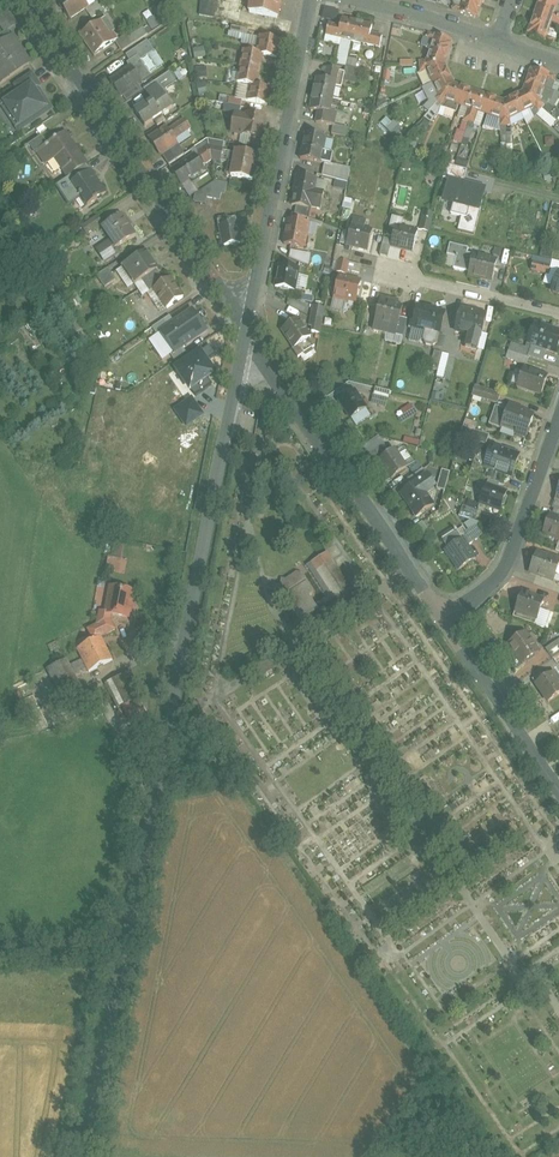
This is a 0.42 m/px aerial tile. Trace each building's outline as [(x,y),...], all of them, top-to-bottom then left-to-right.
[(60,1),(66,11),(65,12),(68,16),(70,16),(71,18),(89,6),(85,0),(62,0),(60,1)] [(200,15),(215,18),(218,0),(202,0),(200,15)] [(250,12),(278,18),(282,0),(253,0),(250,12)] [(468,0),(464,0),(462,7),(454,4),(453,10),(474,17),(478,16),(482,5),(468,0)] [(541,0),(540,0),(539,5),(538,5),(536,11),(558,19),(558,13),(556,12),(558,6),(541,0)] [(99,3),(88,10),(93,18),(104,10),(99,3)] [(0,16),(0,22),(6,31),(8,30),(16,24),(7,11),(0,16)] [(536,11),(534,16),(535,16),(533,22),(550,28),(552,22),(558,25),(558,19),(536,11)] [(106,17),(94,25),(93,24),(92,25),(93,26),(90,28),(89,27),(80,33),(95,55),(104,49),(104,48),(118,38),(113,31),(114,29),(106,17)] [(358,22),(343,19),(341,27),(329,24),(327,35),(354,41),(358,22)] [(373,26),(358,22),(354,41),(381,47),(383,37),(371,34),(373,26)] [(550,28),(533,22),(530,30),(529,30),(528,33),(529,33),(530,36),(545,42),(552,44),(554,39),(547,36),(550,28)] [(248,29),(231,26),(229,35),(246,38),(248,29)] [(143,27),(118,44),(123,50),(147,33),(143,27)] [(557,31),(550,28),(547,36),(554,39),(557,31)] [(0,36),(0,44),(12,36),(8,30),(6,31),(0,36)] [(451,40),(436,35),(429,32),(427,38),(434,40),(432,48),(449,54),(452,46),(453,44),(452,43),(451,40)] [(11,38),(13,37),(12,36),(0,44),(0,72),(5,69),(10,77),(30,63),(20,48),(18,49),(11,38)] [(281,42),(261,38),(258,54),(245,51),(245,52),(277,58),(281,42)] [(148,41),(127,55),(131,61),(138,56),(141,60),(155,51),(148,41)] [(449,54),(432,48),(427,60),(420,61),(420,66),(446,65),(447,60),(449,54)] [(277,58),(245,52),(242,67),(260,72),(264,56),(277,58)] [(131,61),(128,63),(130,67),(111,80),(122,96),(123,95),(139,84),(142,83),(142,82),(152,76),(141,60),(138,56),(131,61)] [(344,65),(354,67),(356,59),(345,57),(344,65)] [(446,65),(420,66),(420,67),(421,72),(428,71),(433,82),(434,82),(450,74),(447,69),(448,69),(446,65)] [(260,72),(242,67),(239,83),(271,90),(271,89),(258,87),(260,72)] [(361,70),(346,67),(343,81),(357,84),(361,70)] [(326,80),(318,79),(315,94),(333,98),(339,71),(328,69),(326,80)] [(549,74),(535,69),(531,70),(527,81),(545,87),(547,79),(555,82),(557,76),(549,74)] [(178,82),(171,72),(156,82),(163,92),(178,82)] [(32,74),(16,85),(20,90),(23,88),(27,94),(34,89),(40,86),(32,74)] [(450,74),(434,82),(435,85),(439,93),(434,99),(437,102),(438,103),(455,84),(450,74)] [(555,82),(547,79),(545,87),(552,90),(555,82)] [(545,87),(527,81),(524,91),(543,108),(546,104),(541,99),(545,87)] [(156,82),(145,89),(151,99),(163,92),(156,82)] [(433,82),(425,86),(428,94),(429,94),(428,93),(433,91),(431,87),(435,85),(434,82),(433,82)] [(271,90),(239,83),(239,84),(252,86),(249,102),(268,106),(271,90)] [(139,84),(123,95),(127,101),(143,90),(139,84)] [(455,84),(438,103),(442,106),(447,101),(459,105),(462,106),(468,88),(455,84)] [(552,90),(545,87),(541,99),(546,104),(547,104),(549,102),(553,90),(552,90)] [(27,94),(23,88),(20,90),(4,101),(15,117),(12,119),(20,131),(52,109),(44,97),(41,99),(34,89),(27,94)] [(480,92),(468,88),(462,106),(468,108),(465,118),(464,120),(469,122),(480,92)] [(524,91),(514,96),(522,113),(530,109),(533,107),(539,112),(543,108),(524,91)] [(151,99),(135,111),(146,126),(174,108),(163,92),(151,99)] [(480,92),(469,122),(475,124),(479,112),(485,114),(491,96),(480,92)] [(333,98),(315,94),(311,110),(319,111),(317,122),(328,125),(329,116),(331,107),(333,98)] [(505,101),(491,96),(485,114),(500,119),(501,126),(506,126),(505,101)] [(514,96),(505,101),(506,126),(512,126),(511,118),(522,113),(514,96)] [(433,98),(422,108),(427,113),(437,102),(434,99),(433,98)] [(459,105),(447,101),(442,106),(445,107),(456,111),(458,110),(459,105)] [(226,104),(218,102),(216,110),(225,112),(226,104)] [(549,102),(547,104),(546,104),(543,108),(558,122),(558,121),(558,111),(549,102)] [(438,103),(425,117),(432,122),(442,106),(438,103)] [(242,107),(226,104),(225,112),(240,115),(242,107)] [(468,108),(462,106),(459,116),(465,118),(468,108)] [(339,108),(331,107),(329,116),(337,118),(339,108)] [(539,112),(533,107),(530,109),(535,117),(539,112)] [(485,114),(479,112),(475,124),(481,126),(485,114)] [(266,117),(248,114),(247,121),(236,119),(233,133),(242,135),(243,136),(243,135),(262,138),(266,117)] [(384,116),(378,124),(392,136),(399,127),(384,116)] [(418,126),(425,129),(428,121),(421,118),(418,126)] [(168,127),(151,139),(162,155),(162,154),(178,144),(179,143),(175,138),(191,128),(186,120),(170,131),(168,127)] [(464,120),(461,131),(466,133),(469,122),(464,120)] [(466,133),(465,136),(470,138),(475,124),(469,122),(466,133)] [(348,128),(334,125),(332,134),(346,137),(348,128)] [(202,142),(208,139),(199,126),(194,130),(202,142)] [(64,134),(55,140),(55,139),(51,142),(52,142),(47,146),(41,138),(29,146),(35,155),(37,153),(45,165),(54,159),(63,172),(80,161),(82,160),(64,134)] [(325,139),(306,135),(302,160),(325,165),(330,166),(331,165),(333,154),(323,152),(325,139)] [(208,139),(195,148),(198,153),(196,154),(203,165),(205,163),(206,164),(212,160),(213,160),(208,139)] [(225,142),(208,139),(213,160),(222,162),(224,149),(225,142)] [(178,144),(162,154),(169,165),(185,155),(178,144)] [(258,155),(237,151),(236,156),(232,155),(230,163),(256,168),(258,155)] [(196,154),(172,170),(182,185),(191,180),(194,185),(209,175),(203,165),(196,154)] [(80,161),(63,172),(68,178),(85,167),(80,161)] [(256,168),(230,163),(227,176),(253,181),(256,168)] [(468,170),(447,164),(444,178),(451,179),(450,183),(464,186),(468,170)] [(341,168),(331,165),(330,166),(325,165),(323,176),(339,180),(341,168)] [(68,178),(64,181),(69,187),(89,173),(85,167),(68,178)] [(69,187),(61,193),(68,205),(80,197),(81,199),(83,198),(88,206),(86,207),(87,209),(98,202),(97,200),(106,194),(102,189),(99,186),(97,186),(95,183),(94,180),(90,173),(89,173),(69,187)] [(490,188),(493,178),(475,174),(472,184),(490,188)] [(317,179),(298,176),(293,204),(298,205),(311,208),(312,206),(321,208),(324,192),(315,190),(317,179)] [(64,181),(56,186),(61,193),(69,187),(64,181)] [(224,182),(217,181),(196,196),(221,200),(224,182)] [(450,183),(446,200),(454,202),(480,208),(483,197),(484,191),(464,186),(450,183)] [(199,184),(187,192),(191,198),(203,190),(199,184)] [(371,200),(354,195),(352,204),(368,209),(371,200)] [(480,208),(454,202),(451,214),(462,217),(459,231),(475,235),(484,198),(483,197),(480,208)] [(311,208),(298,205),(296,213),(309,218),(311,208)] [(426,211),(421,230),(430,232),(434,213),(426,211)] [(113,240),(98,250),(106,262),(120,253),(117,249),(136,236),(122,215),(105,227),(113,240)] [(98,217),(83,227),(82,227),(88,235),(88,234),(103,224),(105,227),(98,216),(98,217)] [(366,221),(354,218),(347,245),(368,250),(373,231),(364,229),(366,221)] [(309,223),(290,219),(285,244),(304,248),(309,223)] [(236,220),(221,222),(225,247),(239,245),(236,220)] [(418,232),(397,227),(392,245),(414,251),(418,232)] [(498,261),(474,255),(468,253),(469,248),(451,244),(448,255),(457,257),(454,268),(470,272),(469,276),(493,281),(498,261)] [(353,249),(337,246),(334,259),(340,260),(349,262),(353,249)] [(513,251),(505,249),(501,264),(509,266),(513,251)] [(311,254),(291,250),(290,258),(302,263),(310,266),(311,254)] [(147,251),(125,266),(137,284),(143,280),(147,286),(161,276),(157,270),(159,269),(147,251)] [(349,262),(340,260),(338,272),(347,274),(348,270),(360,273),(362,266),(349,262)] [(551,265),(534,261),(533,270),(549,274),(551,265)] [(300,270),(282,266),(277,293),(288,295),(289,290),(296,291),(300,270)] [(109,268),(98,275),(106,287),(117,280),(109,268)] [(361,282),(341,277),(336,299),(345,301),(346,298),(356,301),(361,282)] [(181,299),(168,281),(153,292),(159,300),(157,302),(161,308),(163,306),(166,310),(181,299)] [(157,311),(147,296),(139,301),(149,316),(157,311)] [(399,302),(382,298),(375,330),(397,335),(401,317),(404,307),(399,306),(399,302)] [(326,303),(315,301),(312,318),(323,324),(325,309),(326,303)] [(446,313),(418,306),(413,327),(426,330),(441,334),(446,313)] [(487,315),(461,308),(456,331),(470,334),(481,337),(487,315)] [(165,329),(162,331),(177,352),(207,331),(193,310),(177,321),(165,329)] [(173,314),(160,322),(165,329),(177,321),(173,314)] [(409,319),(401,317),(397,335),(404,337),(409,319)] [(323,324),(312,318),(311,325),(314,328),(313,333),(321,334),(323,324)] [(299,321),(284,332),(296,349),(296,350),(311,339),(312,339),(299,321)] [(537,324),(537,323),(536,323),(529,344),(530,344),(533,345),(556,353),(556,354),(558,347),(558,332),(537,324)] [(441,334),(426,330),(423,340),(426,345),(433,347),(438,344),(441,334)] [(481,337),(470,334),(467,347),(478,350),(481,337)] [(311,339),(296,350),(296,349),(294,350),(299,359),(316,347),(311,339)] [(201,363),(214,354),(207,343),(194,352),(201,363)] [(528,348),(513,343),(510,351),(530,357),(533,345),(530,344),(529,344),(528,348)] [(443,353),(435,351),(431,368),(439,371),(443,353)] [(530,357),(510,351),(508,358),(528,364),(530,357)] [(452,355),(443,353),(439,371),(447,373),(452,355)] [(549,375),(527,367),(526,366),(519,386),(520,387),(520,386),(542,394),(542,395),(550,374),(549,374),(549,375)] [(445,397),(446,385),(432,384),(431,396),(445,397)] [(391,390),(375,386),(373,395),(389,399),(391,390)] [(502,394),(476,387),(473,395),(499,403),(502,394)] [(356,391),(341,402),(352,419),(368,408),(356,391)] [(524,408),(510,403),(508,410),(497,406),(490,424),(527,437),(535,415),(523,411),(524,408)] [(473,430),(464,427),(461,437),(471,439),(473,430)] [(490,435),(473,430),(471,439),(487,444),(490,435)] [(489,456),(478,452),(478,453),(482,455),(479,465),(474,463),(471,475),(489,481),(496,483),(499,472),(515,477),(514,476),(521,457),(522,457),(522,456),(492,446),(492,447),(489,456)] [(395,452),(381,462),(392,478),(406,468),(395,452)] [(443,470),(438,488),(446,491),(451,472),(443,470)] [(428,477),(403,494),(418,516),(433,505),(426,494),(434,488),(435,486),(428,477)] [(496,483),(489,481),(482,503),(502,511),(507,493),(499,491),(501,484),(496,483)] [(129,499),(115,497),(113,516),(126,518),(129,499)] [(475,521),(459,516),(456,524),(463,526),(466,523),(468,526),(475,521)] [(551,517),(545,534),(558,539),(558,519),(551,517)] [(475,543),(465,528),(458,532),(463,540),(464,540),(469,547),(475,543)] [(458,531),(444,541),(449,550),(463,540),(458,532),(458,531)] [(449,550),(447,551),(460,570),(477,559),(469,547),(464,540),(463,540),(449,550)] [(124,573),(126,558),(121,557),(122,544),(109,543),(108,556),(102,555),(101,571),(124,573)] [(328,553),(312,563),(317,571),(333,561),(328,553)] [(547,554),(546,556),(538,553),(531,573),(543,577),(543,578),(544,577),(553,579),(555,573),(558,574),(558,570),(558,559),(547,554)] [(298,573),(286,580),(282,579),(281,586),(275,585),(275,586),(277,586),(276,592),(280,593),(282,597),(283,596),(305,630),(357,597),(333,561),(317,571),(312,563),(308,565),(308,566),(329,598),(315,606),(310,597),(313,595),(314,592),(307,581),(303,574),(298,573)] [(133,592),(112,588),(107,614),(112,615),(128,618),(129,614),(131,613),(133,606),(131,604),(133,592)] [(544,600),(523,593),(514,617),(536,625),(544,600)] [(107,614),(101,613),(98,625),(111,619),(111,620),(112,615),(107,614)] [(98,625),(89,630),(92,636),(89,638),(91,643),(78,649),(84,660),(89,670),(90,672),(114,660),(102,637),(116,630),(111,620),(111,619),(98,625)] [(526,633),(510,645),(518,656),(520,655),(525,662),(540,652),(526,633)] [(547,649),(553,658),(558,654),(558,644),(557,641),(547,649)] [(68,659),(48,670),(52,679),(72,669),(71,666),(68,659)] [(89,670),(84,660),(71,666),(72,669),(76,676),(89,670)] [(76,676),(72,669),(52,679),(66,706),(86,696),(76,676)] [(537,684),(549,702),(558,695),(558,679),(554,672),(544,679),(537,684)] [(131,673),(109,685),(120,707),(142,696),(131,673)] [(541,675),(534,680),(537,684),(544,679),(541,675)]
